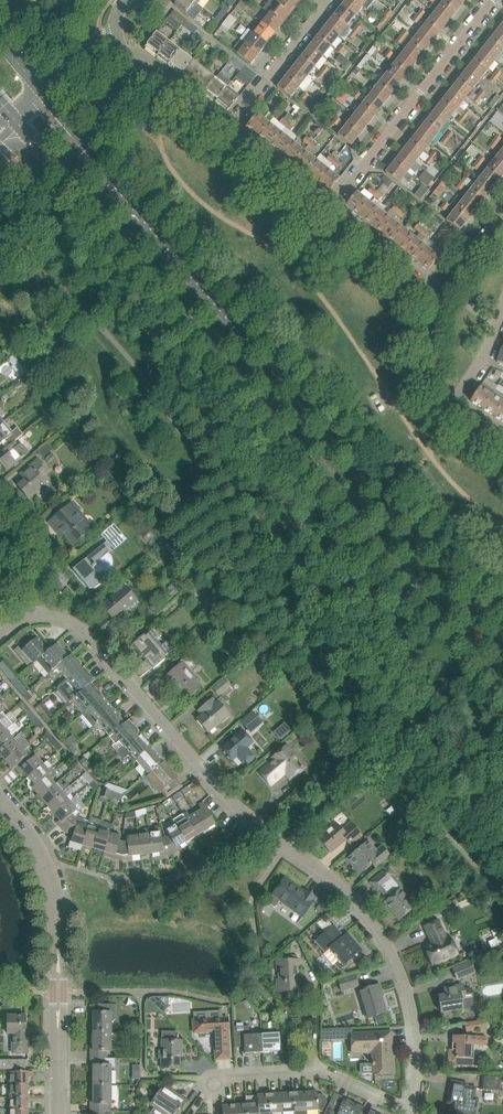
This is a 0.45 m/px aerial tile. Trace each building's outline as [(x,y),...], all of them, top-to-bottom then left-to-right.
[(191,0),(178,0),(177,1),(174,5),(189,16),(198,5),(191,0)] [(228,11),(236,0),(235,0),(229,0),(223,8),(228,11)] [(282,24),(290,14),(277,4),(272,0),(271,0),(264,9),(269,14),(282,24)] [(277,4),(290,14),(298,4),(293,0),(280,0),(277,4)] [(356,0),(346,0),(342,5),(355,16),(363,6),(356,0)] [(363,6),(368,9),(375,0),(356,0),(363,6)] [(464,2),(461,0),(443,0),(442,2),(456,12),(464,2)] [(241,2),(238,6),(245,11),(248,7),(241,2)] [(442,2),(434,12),(448,22),(456,12),(442,2)] [(342,5),(334,16),(347,26),(355,16),(342,5)] [(241,15),(245,11),(238,6),(235,10),(241,15)] [(219,22),(228,11),(223,8),(214,18),(219,22)] [(385,22),(393,12),(388,9),(380,19),(385,22)] [(417,14),(421,18),(425,12),(421,9),(417,14)] [(182,25),(183,24),(186,20),(174,10),(170,15),(182,25)] [(413,12),(409,16),(413,19),(412,20),(416,23),(421,18),(417,14),(413,12)] [(426,22),(440,33),(448,22),(434,12),(426,22)] [(274,34),(282,24),(269,14),(261,24),(274,34)] [(170,15),(165,21),(178,31),(182,25),(170,15)] [(334,16),(326,26),(339,37),(347,26),(334,16)] [(219,22),(214,18),(206,29),(211,33),(219,22)] [(426,22),(421,18),(416,23),(413,28),(418,32),(432,43),(440,33),(426,22)] [(385,22),(380,19),(375,26),(379,29),(385,22)] [(182,25),(193,34),(194,33),(198,29),(186,20),(183,24),(182,25)] [(226,22),(222,26),(229,31),(232,27),(226,22)] [(261,24),(254,34),(267,44),(274,34),(261,24)] [(352,30),(357,34),(361,28),(357,25),(352,30)] [(226,35),(229,31),(222,26),(219,30),(226,35)] [(326,26),(318,36),(331,47),(339,37),(326,26)] [(207,43),(210,38),(198,29),(194,33),(207,43)] [(240,39),(246,44),(259,54),(267,44),(254,34),(248,29),(240,39)] [(400,35),(424,53),(432,43),(418,32),(414,38),(408,34),(409,33),(405,29),(400,35)] [(491,39),(502,49),(502,32),(499,29),(491,39)] [(357,34),(352,30),(348,36),(352,39),(357,34)] [(157,58),(168,43),(156,33),(144,48),(152,54),(156,58),(157,58)] [(416,63),(424,53),(400,35),(396,41),(400,44),(401,43),(406,47),(402,53),(416,63)] [(318,36),(310,47),(323,57),(331,47),(318,36)] [(207,43),(217,51),(221,47),(210,38),(207,43)] [(483,50),(495,60),(502,50),(502,49),(491,39),(483,50)] [(180,51),(168,43),(157,58),(163,63),(168,66),(180,51)] [(238,54),(251,64),(259,54),(246,44),(238,54)] [(341,45),(336,51),(340,54),(345,48),(341,45)] [(373,46),(367,54),(371,57),(377,50),(373,46)] [(217,51),(230,61),(233,57),(221,47),(217,51)] [(310,47),(301,57),(315,67),(323,57),(310,47)] [(389,50),(384,55),(389,59),(393,53),(389,50)] [(483,50),(474,60),(487,70),(495,60),(483,50)] [(168,66),(180,76),(192,61),(180,51),(168,66)] [(394,63),(407,74),(416,63),(402,53),(394,63)] [(301,57),(293,67),(307,78),(315,67),(301,57)] [(365,57),(357,67),(360,70),(368,60),(365,57)] [(342,69),(346,72),(352,63),(348,60),(342,69)] [(474,60),(466,70),(479,80),(487,70),(474,60)] [(191,84),(203,69),(192,61),(180,76),(191,84)] [(394,63),(386,73),(399,84),(407,74),(394,63)] [(252,81),(257,75),(245,66),(241,70),(240,71),(252,81)] [(324,66),(320,71),(324,75),(329,69),(324,66)] [(293,67),(285,77),(299,88),(303,91),(311,81),(307,78),(293,67)] [(215,79),(203,69),(191,84),(203,95),(215,79)] [(493,74),(497,78),(502,72),(497,69),(493,74)] [(466,70),(458,80),(471,91),(479,80),(466,70)] [(236,77),(248,86),(252,81),(240,71),(236,77)] [(324,75),(320,71),(316,77),(320,80),(324,75)] [(391,94),(399,84),(386,73),(378,84),(391,94)] [(493,74),(489,80),(493,83),(497,78),(493,74)] [(215,79),(203,95),(215,104),(227,88),(230,84),(219,75),(215,79)] [(299,88),(285,77),(277,88),(291,98),(299,88)] [(458,80),(450,91),(463,101),(471,91),(458,80)] [(378,84),(370,94),(383,105),(391,94),(378,84)] [(239,98),(227,88),(215,104),(216,104),(222,109),(227,113),(239,98)] [(477,95),(481,98),(486,93),(481,89),(477,95)] [(352,97),(356,100),(361,94),(356,91),(352,97)] [(459,107),(463,101),(450,91),(442,101),(455,111),(461,115),(465,119),(470,113),(465,110),(464,111),(459,107)] [(308,95),(304,92),(299,97),(304,101),(308,95)] [(321,92),(314,100),(320,105),(326,97),(321,92)] [(375,115),(383,105),(370,94),(362,104),(375,115)] [(477,95),(472,101),(477,104),(481,98),(477,95)] [(447,121),(455,111),(442,101),(434,111),(447,121)] [(264,104),(261,108),(268,113),(271,109),(264,104)] [(362,104),(354,114),(367,125),(375,115),(362,104)] [(434,111),(426,121),(439,132),(447,121),(434,111)] [(257,114),(246,128),(257,137),(268,123),(272,118),(267,113),(262,118),(257,114)] [(282,118),(279,123),(284,127),(288,123),(291,118),(286,114),(282,119),(282,118)] [(346,125),(359,135),(367,125),(354,114),(346,125)] [(461,124),(465,119),(461,115),(456,121),(461,124)] [(351,146),(359,135),(346,125),(340,120),(336,117),(331,123),(336,126),(337,125),(342,129),(337,135),(351,146)] [(426,121),(418,132),(431,142),(439,132),(426,121)] [(257,137),(269,146),(280,132),(268,123),(257,137)] [(293,127),(288,123),(284,127),(290,132),(293,127)] [(445,136),(449,139),(453,134),(449,130),(445,136)] [(269,146),(281,155),(292,142),(280,132),(269,146)] [(418,132),(410,142),(423,152),(431,142),(418,132)] [(497,135),(493,140),(497,144),(502,138),(497,135)] [(449,139),(445,136),(440,142),(445,145),(449,139)] [(302,141),(308,146),(311,141),(306,137),(302,141)] [(493,150),(497,144),(493,140),(488,146),(493,150)] [(317,146),(311,141),(308,146),(313,150),(317,146)] [(281,155),(293,165),(304,151),(292,142),(281,155)] [(410,142),(402,152),(415,162),(419,157),(425,162),(429,156),(423,152),(410,142)] [(293,165),(305,174),(316,160),(304,151),(293,165)] [(429,156),(433,160),(437,154),(433,151),(429,156)] [(402,152),(394,162),(407,173),(410,169),(415,162),(402,152)] [(316,160),(305,174),(316,183),(327,169),(332,163),(326,159),(320,154),(316,160)] [(335,160),(329,155),(326,159),(332,163),(335,160)] [(477,161),(481,164),(485,159),(481,155),(477,161)] [(433,160),(429,156),(424,162),(428,166),(433,160)] [(502,175),(502,165),(495,159),(487,169),(500,179),(502,175)] [(481,164),(477,161),(472,167),(477,170),(481,164)] [(412,177),(407,173),(394,162),(386,173),(399,183),(403,178),(408,182),(412,177)] [(328,193),(339,179),(327,169),(316,183),(328,193)] [(479,180),(492,189),(500,179),(487,169),(479,180)] [(421,175),(418,179),(427,186),(431,181),(434,177),(425,170),(421,175)] [(484,200),(492,189),(479,180),(475,185),(469,180),(469,179),(465,176),(461,182),(465,185),(471,190),(484,200)] [(384,181),(382,183),(388,188),(393,182),(389,178),(387,177),(384,181)] [(465,185),(461,182),(456,187),(460,191),(465,185)] [(441,183),(433,193),(439,198),(445,190),(444,190),(446,187),(441,183)] [(422,185),(414,195),(420,200),(429,190),(422,185)] [(463,200),(476,210),(484,200),(471,190),(463,200)] [(382,196),(376,191),(373,195),(379,200),(382,196)] [(346,206),(357,215),(368,201),(356,192),(346,206)] [(468,220),(476,210),(463,200),(455,210),(468,220)] [(357,215),(369,224),(380,211),(368,201),(357,215)] [(444,202),(440,208),(444,211),(449,205),(444,202)] [(396,215),(399,210),(393,206),(390,210),(396,215)] [(405,215),(399,210),(396,215),(401,219),(405,215)] [(447,221),(459,231),(468,220),(455,210),(447,221)] [(369,224),(381,234),(392,220),(380,211),(369,224)] [(381,234),(392,243),(403,229),(392,220),(381,234)] [(419,233),(423,229),(417,224),(414,229),(419,233)] [(392,243),(404,252),(415,238),(403,229),(392,243)] [(428,233),(423,229),(419,233),(425,238),(428,233)] [(404,252),(416,262),(427,248),(415,238),(404,252)] [(440,242),(437,246),(444,251),(447,247),(440,242)] [(439,257),(427,248),(416,262),(428,271),(439,257)] [(12,356),(7,360),(12,366),(17,362),(12,356)] [(494,375),(502,378),(502,377),(502,372),(497,370),(494,375)] [(479,388),(471,401),(483,409),(495,389),(494,390),(483,383),(480,388),(479,388)] [(494,416),(502,403),(502,394),(495,389),(483,409),(494,416)] [(502,422),(502,403),(494,416),(502,422)] [(44,423),(49,418),(46,414),(41,419),(44,423)] [(0,425),(0,445),(6,440),(10,445),(16,440),(23,434),(17,427),(12,431),(4,421),(0,425)] [(0,454),(0,456),(3,459),(0,461),(0,462),(7,471),(29,452),(21,443),(20,444),(16,440),(10,445),(0,454)] [(50,453),(43,459),(48,465),(55,459),(50,453)] [(20,474),(25,480),(18,486),(29,498),(36,493),(39,496),(49,487),(40,477),(47,470),(38,459),(20,474)] [(72,502),(49,523),(56,531),(59,529),(73,545),(90,530),(76,514),(79,511),(72,502)] [(136,505),(131,509),(135,515),(140,511),(136,505)] [(107,541),(73,570),(89,589),(95,589),(109,578),(106,575),(109,573),(110,571),(111,568),(112,566),(112,563),(112,560),(111,557),(110,555),(108,552),(110,550),(106,546),(122,533),(114,524),(101,535),(107,541)] [(169,591),(166,593),(170,597),(171,595),(172,596),(174,595),(175,595),(179,592),(178,591),(181,589),(176,583),(174,584),(173,583),(167,588),(169,591)] [(115,595),(101,607),(109,616),(97,626),(112,643),(120,636),(112,626),(116,622),(113,618),(123,610),(124,612),(130,607),(134,611),(141,604),(125,586),(118,592),(114,595),(115,595)] [(227,618),(216,627),(222,633),(233,624),(227,618)] [(204,625),(198,630),(201,634),(207,629),(204,625)] [(144,635),(133,644),(146,660),(134,670),(140,678),(152,668),(153,669),(165,659),(164,658),(172,650),(171,648),(171,649),(169,647),(162,647),(156,640),(157,632),(156,631),(155,629),(145,637),(144,635)] [(26,630),(16,639),(20,645),(18,646),(33,664),(37,661),(42,657),(49,650),(38,637),(37,637),(34,633),(31,636),(26,630)] [(57,643),(49,650),(42,657),(37,661),(48,675),(54,670),(56,667),(69,656),(57,643)] [(56,667),(67,681),(84,667),(72,653),(69,656),(56,667)] [(166,677),(164,679),(168,685),(177,695),(180,692),(185,698),(200,686),(193,678),(195,677),(187,668),(192,664),(186,656),(175,666),(177,668),(166,677)] [(0,662),(0,669),(12,682),(18,677),(3,660),(0,662)] [(67,681),(58,689),(69,702),(70,701),(79,694),(92,683),(95,680),(84,667),(67,681)] [(225,680),(213,690),(218,696),(230,686),(225,680)] [(15,686),(23,696),(28,691),(20,682),(15,686)] [(79,694),(70,701),(82,714),(87,710),(103,696),(92,683),(79,694)] [(32,697),(28,691),(23,696),(28,701),(32,697)] [(98,723),(114,710),(103,696),(87,710),(82,714),(93,727),(98,723)] [(213,699),(200,710),(204,714),(198,719),(208,732),(215,726),(216,727),(229,715),(218,702),(216,703),(213,699)] [(18,705),(26,713),(30,709),(23,701),(18,705)] [(39,705),(34,709),(46,722),(50,718),(39,705)] [(26,713),(33,722),(37,718),(30,709),(26,713)] [(125,723),(114,710),(98,723),(110,736),(113,734),(113,733),(125,723)] [(253,711),(241,721),(251,733),(263,723),(253,711)] [(13,724),(5,716),(0,720),(0,735),(13,724)] [(45,727),(37,718),(33,722),(40,730),(45,727)] [(50,718),(46,722),(50,727),(55,724),(50,718)] [(120,741),(124,747),(140,733),(129,720),(125,723),(113,733),(113,734),(110,736),(116,744),(120,741)] [(13,724),(0,735),(0,750),(13,739),(10,735),(19,727),(15,722),(13,724)] [(233,760),(237,756),(243,764),(253,755),(246,748),(253,743),(242,731),(223,748),(233,760)] [(134,762),(135,760),(151,746),(140,733),(124,747),(118,752),(124,759),(128,756),(134,762)] [(58,752),(63,748),(52,735),(47,739),(58,752)] [(5,760),(28,741),(24,738),(18,743),(13,739),(0,750),(0,754),(5,760)] [(64,743),(69,748),(73,745),(68,739),(64,743)] [(13,769),(15,767),(28,756),(32,753),(27,748),(31,745),(28,741),(5,760),(13,769)] [(77,750),(73,745),(69,748),(73,754),(77,750)] [(147,774),(163,760),(151,746),(135,760),(140,765),(147,774)] [(275,760),(261,773),(271,784),(285,772),(290,778),(304,767),(287,747),(273,758),(275,760)] [(31,760),(28,756),(15,767),(21,773),(23,771),(28,777),(44,764),(36,755),(31,760)] [(147,774),(146,775),(154,784),(152,786),(159,794),(162,792),(166,798),(183,786),(182,785),(176,779),(178,777),(163,760),(147,774)] [(28,781),(28,784),(28,786),(29,788),(30,790),(31,790),(33,788),(32,788),(48,775),(49,775),(52,773),(53,772),(55,770),(47,761),(44,764),(28,777),(30,779),(30,780),(28,781)] [(87,770),(91,775),(98,769),(94,763),(87,770)] [(77,765),(73,769),(78,775),(82,771),(77,765)] [(103,774),(98,769),(91,775),(96,780),(103,774)] [(48,775),(32,788),(33,788),(40,797),(56,784),(52,779),(56,776),(53,772),(52,773),(49,775),(48,775)] [(86,772),(84,773),(82,775),(90,784),(94,781),(86,772)] [(56,784),(40,797),(47,805),(70,786),(67,783),(63,786),(59,781),(56,784)] [(103,788),(111,791),(122,795),(124,794),(128,790),(108,784),(103,788)] [(74,791),(70,786),(47,805),(54,814),(74,798),(70,794),(74,791)] [(188,786),(181,791),(185,795),(191,791),(188,786)] [(103,788),(100,797),(108,799),(109,797),(111,791),(103,788)] [(111,791),(109,797),(122,802),(122,795),(111,791)] [(173,797),(176,801),(182,797),(179,792),(173,797)] [(57,822),(65,832),(75,817),(84,804),(77,795),(75,796),(74,798),(54,814),(60,820),(57,822)] [(170,799),(164,803),(166,807),(172,803),(170,799)] [(202,809),(195,813),(206,830),(216,824),(203,803),(199,805),(202,809)] [(391,806),(386,811),(389,815),(395,810),(391,806)] [(142,809),(135,811),(136,817),(144,815),(142,809)] [(187,812),(183,815),(196,836),(206,830),(195,813),(190,816),(187,812)] [(176,825),(186,842),(196,836),(183,815),(183,814),(173,820),(176,825)] [(81,851),(83,845),(90,821),(75,817),(65,832),(73,835),(72,841),(70,840),(68,847),(81,851)] [(91,817),(90,821),(83,845),(86,846),(86,849),(90,850),(92,848),(93,849),(102,821),(91,817)] [(102,821),(93,849),(95,849),(94,851),(100,853),(101,851),(104,852),(110,833),(112,824),(102,821)] [(350,845),(362,835),(351,822),(342,830),(337,823),(319,839),(330,851),(329,852),(330,852),(345,839),(350,845)] [(169,836),(166,837),(172,855),(181,849),(179,846),(186,842),(176,825),(166,831),(169,836)] [(138,835),(141,855),(152,854),(149,834),(149,828),(143,829),(144,834),(138,835)] [(150,834),(149,834),(152,854),(160,853),(161,856),(172,855),(166,837),(162,838),(161,832),(150,834)] [(121,836),(110,833),(104,852),(103,855),(122,861),(123,843),(120,841),(121,836)] [(127,842),(123,843),(122,861),(133,859),(132,856),(141,855),(138,835),(127,837),(127,842)] [(365,844),(347,859),(354,867),(360,874),(372,864),(376,869),(391,857),(381,845),(376,850),(375,849),(371,852),(365,844)] [(389,867),(371,883),(377,890),(379,889),(389,900),(385,903),(399,920),(420,902),(411,893),(407,897),(403,892),(405,890),(394,876),(396,875),(389,867)] [(272,895),(267,902),(275,908),(280,901),(292,909),(294,908),(304,915),(316,898),(306,890),(303,894),(298,890),(299,888),(285,878),(272,895)] [(319,906),(316,910),(323,914),(326,910),(319,906)] [(438,921),(425,927),(433,945),(425,948),(433,965),(457,954),(449,937),(446,939),(438,921)] [(325,932),(315,941),(325,953),(324,954),(333,965),(335,963),(340,969),(344,966),(356,956),(358,955),(357,954),(360,952),(356,947),(358,945),(347,933),(343,936),(339,931),(331,939),(325,932)] [(493,936),(498,947),(502,945),(502,937),(501,932),(493,936)] [(299,960),(277,961),(277,970),(280,970),(280,979),(277,979),(278,992),(298,991),(297,969),(300,968),(299,960)] [(470,962),(453,969),(457,979),(474,972),(470,962)] [(342,991),(359,985),(355,975),(338,980),(342,991)] [(380,985),(359,991),(367,1018),(386,1012),(381,995),(380,995),(378,986),(380,985)] [(447,995),(439,996),(441,1012),(463,1009),(463,1011),(475,1009),(471,988),(464,989),(463,985),(444,988),(445,991),(446,991),(447,995)] [(150,999),(149,999),(163,1013),(169,1007),(168,997),(154,997),(153,997),(152,997),(151,998),(150,999)] [(160,1011),(148,1000),(147,1000),(146,1015),(160,1011)] [(115,1006),(91,1006),(91,1013),(93,1013),(93,1020),(93,1032),(111,1032),(111,1024),(115,1020),(115,1006)] [(194,1020),(193,1020),(194,1032),(214,1031),(216,1059),(229,1058),(228,1031),(227,1018),(222,1018),(221,1011),(194,1013),(194,1020)] [(384,1014),(375,1017),(377,1025),(387,1022),(384,1014)] [(26,1016),(7,1016),(8,1034),(12,1034),(13,1053),(28,1053),(28,1033),(26,1033),(26,1016)] [(483,1020),(465,1024),(466,1032),(485,1029),(483,1020)] [(249,1026),(234,1027),(235,1048),(242,1047),(243,1056),(252,1055),(252,1053),(263,1053),(262,1034),(250,1035),(249,1026)] [(345,1029),(332,1029),(332,1040),(346,1039),(345,1029)] [(93,1051),(91,1051),(91,1058),(106,1059),(106,1051),(111,1051),(111,1032),(93,1032),(93,1044),(93,1051)] [(354,1033),(351,1033),(351,1039),(352,1053),(363,1052),(372,1052),(373,1063),(372,1063),(372,1065),(368,1065),(366,1065),(364,1066),(362,1068),(362,1070),(363,1072),(364,1073),(366,1074),(373,1073),(373,1074),(391,1073),(390,1054),(392,1054),(391,1032),(354,1033)] [(262,1034),(263,1053),(274,1052),(274,1054),(283,1054),(282,1044),(280,1044),(280,1033),(262,1034)] [(449,1049),(448,1065),(463,1066),(463,1059),(471,1059),(471,1045),(485,1046),(487,1044),(488,1040),(485,1037),(453,1036),(452,1043),(456,1044),(456,1049),(449,1049)] [(158,1050),(158,1059),(162,1059),(162,1069),(179,1069),(180,1057),(180,1051),(182,1051),(182,1040),(178,1040),(162,1040),(162,1050),(158,1050)] [(106,1059),(91,1058),(91,1066),(93,1066),(93,1085),(111,1085),(111,1066),(116,1066),(116,1059),(106,1059)] [(26,1069),(26,1060),(0,1060),(0,1069),(26,1069)] [(9,1085),(28,1085),(28,1078),(33,1078),(33,1072),(9,1072),(9,1085)] [(482,1089),(497,1090),(500,1090),(500,1076),(483,1075),(482,1089)] [(447,1103),(451,1104),(450,1113),(475,1113),(476,1110),(478,1099),(475,1098),(476,1088),(467,1087),(467,1084),(451,1081),(449,1094),(447,1103)] [(9,1085),(9,1090),(9,1097),(28,1097),(28,1085),(9,1085)] [(91,1104),(91,1111),(111,1112),(111,1104),(111,1090),(111,1085),(93,1085),(93,1104),(91,1104)] [(151,1104),(156,1108),(165,1113),(177,1113),(186,1101),(172,1091),(164,1085),(162,1088),(151,1104)] [(318,1094),(317,1091),(305,1092),(306,1111),(318,1110),(322,1112),(327,1103),(327,1102),(327,1101),(327,1100),(327,1099),(326,1099),(326,1098),(325,1097),(324,1096),(324,1095),(323,1095),(322,1095),(322,1094),(321,1094),(318,1094)] [(306,1111),(305,1092),(293,1093),(294,1111),(294,1113),(306,1113),(306,1111)] [(271,1113),(282,1112),(281,1093),(269,1094),(271,1113)] [(282,1112),(294,1111),(293,1093),(281,1093),(282,1112)] [(257,1096),(258,1103),(259,1113),(271,1113),(269,1094),(257,1095),(257,1096)] [(246,1104),(247,1113),(259,1113),(258,1103),(257,1096),(246,1096),(246,1095),(246,1096),(246,1104)] [(361,1113),(363,1108),(344,1099),(344,1101),(333,1096),(324,1113),(361,1113)] [(9,1097),(9,1110),(28,1110),(28,1097),(9,1097)] [(246,1104),(234,1105),(235,1113),(247,1113),(246,1104)] [(234,1105),(222,1106),(223,1113),(235,1113),(234,1105)]
